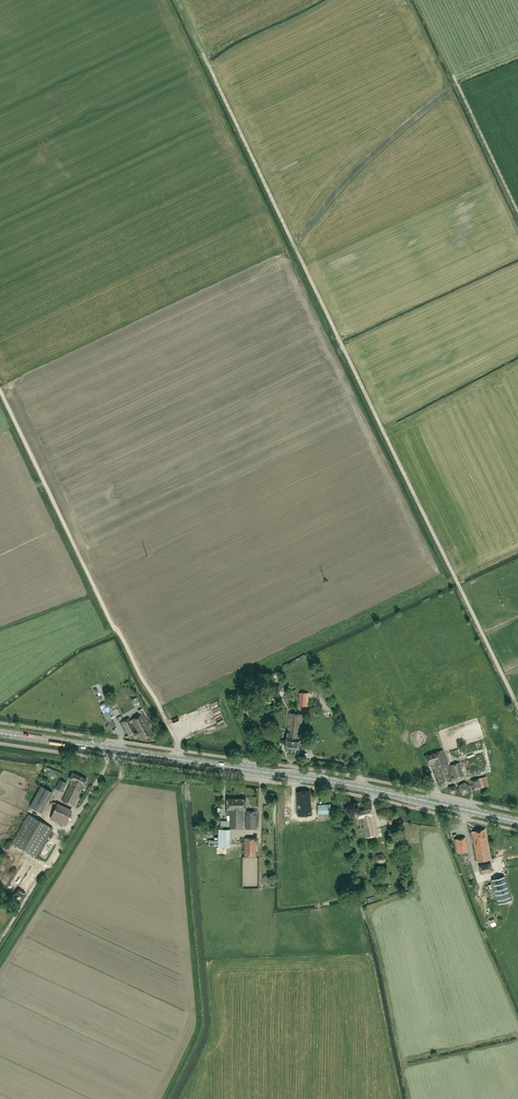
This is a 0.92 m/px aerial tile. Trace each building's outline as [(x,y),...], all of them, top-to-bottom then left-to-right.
[(271,678),(261,683),(264,690),(274,685),(271,678)] [(277,685),(273,689),(276,695),(281,696),(285,691),(283,686),(277,685)] [(102,703),(106,702),(107,706),(110,706),(107,691),(100,693),(102,703)] [(318,707),(318,693),(299,693),(299,706),(318,707)] [(210,707),(220,705),(218,698),(208,701),(210,707)] [(153,734),(150,728),(149,725),(143,713),(131,720),(142,740),(153,734)] [(294,733),(296,713),(289,713),(286,738),(286,740),(281,740),(281,744),(286,745),(285,747),(291,748),(292,743),(293,744),(294,738),(292,738),(293,733),(294,733)] [(302,714),(296,713),(294,733),(293,733),(292,738),(294,738),(293,744),(292,743),(291,748),(299,748),(300,739),(302,714)] [(129,735),(136,731),(129,718),(122,722),(129,735)] [(454,778),(452,778),(445,757),(442,750),(424,756),(428,764),(432,762),(440,784),(454,779),(454,778)] [(473,766),(478,764),(477,760),(479,759),(477,753),(471,756),(473,762),(472,762),(473,766)] [(455,779),(464,776),(459,762),(450,765),(455,779)] [(62,801),(74,806),(86,779),(72,772),(69,779),(72,780),(62,801)] [(489,786),(487,777),(472,780),(474,790),(480,789),(480,788),(489,786)] [(56,788),(65,793),(69,784),(60,780),(56,788)] [(465,782),(459,785),(458,790),(463,794),(469,792),(469,785),(465,782)] [(53,792),(40,785),(29,806),(42,813),(53,792)] [(454,785),(449,787),(449,793),(454,794),(457,789),(454,785)] [(298,815),(305,815),(303,791),(297,792),(298,815)] [(234,804),(234,798),(227,798),(227,809),(230,809),(233,809),(233,807),(236,807),(236,804),(234,804)] [(229,821),(229,827),(229,828),(243,829),(243,809),(246,809),(246,798),(234,798),(234,804),(236,804),(236,807),(233,807),(233,809),(230,809),(229,821)] [(50,819),(65,826),(73,810),(57,803),(50,819)] [(331,804),(313,805),(314,814),(331,813),(331,804)] [(362,824),(374,821),(371,808),(356,812),(357,818),(361,817),(362,824)] [(246,811),(246,829),(256,829),(256,811),(246,811)] [(36,856),(53,828),(29,814),(12,843),(36,856)] [(374,821),(362,824),(365,838),(378,835),(374,821)] [(197,830),(197,834),(197,838),(207,838),(207,830),(209,830),(209,826),(205,827),(205,830),(197,830)] [(229,847),(230,829),(218,829),(218,847),(229,847)] [(477,861),(490,859),(485,829),(472,832),(477,861)] [(255,857),(255,838),(245,837),(245,857),(255,857)] [(467,851),(465,837),(455,839),(458,853),(467,851)] [(8,864),(4,861),(0,865),(0,868),(3,870),(8,864)] [(478,865),(480,874),(492,872),(491,863),(478,865)] [(32,881),(37,874),(32,871),(30,874),(28,873),(22,881),(26,884),(30,879),(32,881)] [(511,900),(504,876),(492,880),(498,904),(511,900)] [(22,896),(28,889),(23,885),(17,892),(22,896)]
